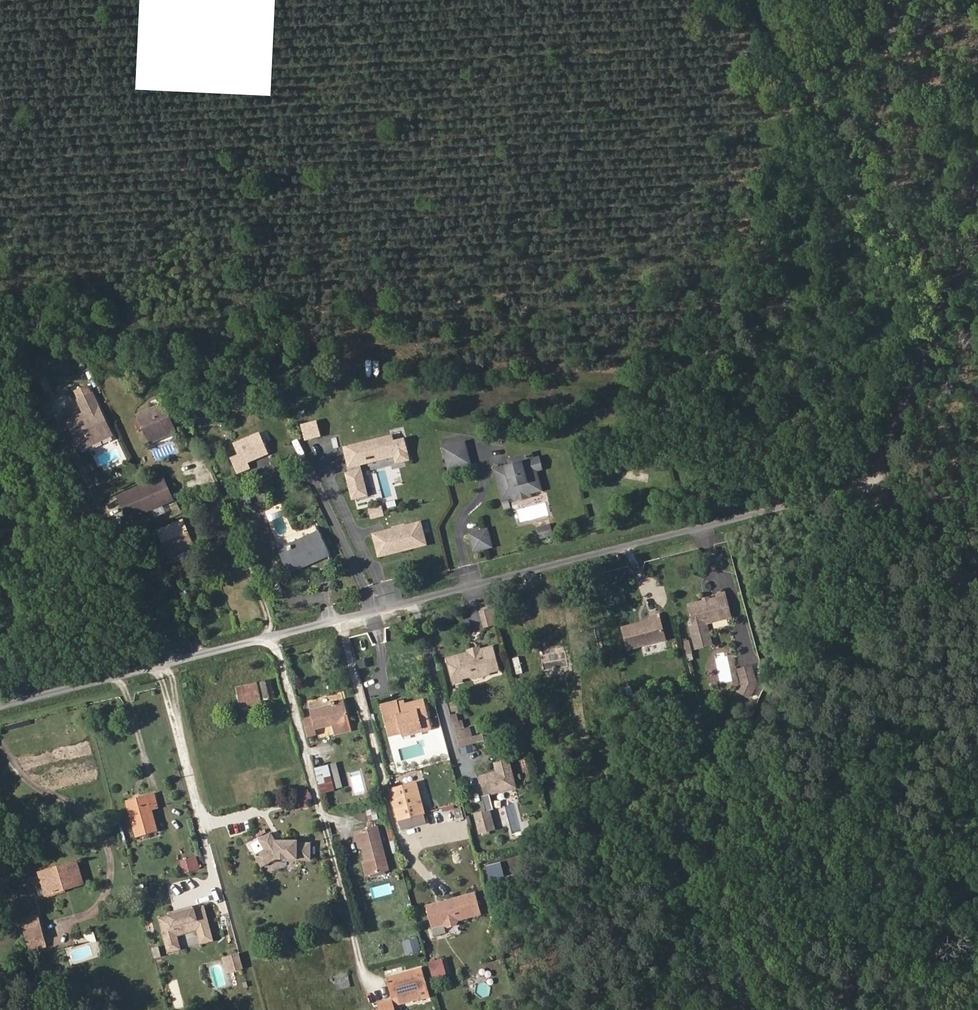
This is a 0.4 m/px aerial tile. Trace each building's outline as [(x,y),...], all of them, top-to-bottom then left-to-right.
[(85,413),(67,422),(80,449),(90,445),(87,437),(98,432),(99,435),(109,430),(92,394),(78,400),(85,413)] [(163,405),(138,416),(148,441),(174,430),(163,405)] [(87,437),(90,445),(111,435),(109,430),(99,435),(98,432),(87,437)] [(270,452),(283,448),(276,430),(264,434),(270,452)] [(254,460),(268,453),(258,433),(244,440),(254,460)] [(396,463),(412,460),(407,437),(396,439),(395,435),(344,445),(349,468),(395,459),(396,463)] [(471,443),(454,447),(458,464),(475,460),(471,443)] [(512,465),(501,467),(507,492),(518,490),(519,492),(535,488),(533,482),(544,480),(542,469),(548,468),(545,457),(535,459),(528,461),(527,455),(516,458),(517,463),(512,465)] [(364,468),(346,472),(353,500),(371,496),(364,468)] [(547,489),(544,480),(533,482),(535,488),(519,492),(518,490),(507,492),(508,498),(520,496),(520,499),(536,495),(536,492),(547,489)] [(129,497),(131,504),(138,517),(173,501),(166,487),(163,481),(129,497)] [(372,519),(386,516),(383,504),(369,508),(372,519)] [(379,558),(429,545),(423,519),(372,532),(379,558)] [(169,557),(193,545),(181,520),(157,532),(169,557)] [(541,539),(555,535),(551,523),(538,527),(541,539)] [(317,533),(280,550),(292,573),(328,556),(317,533)] [(492,533),(475,537),(479,554),(496,550),(492,533)] [(730,618),(723,593),(713,596),(714,600),(688,607),(694,629),(692,629),(696,646),(712,641),(707,625),(730,618)] [(492,609),(484,611),(488,625),(496,623),(492,609)] [(663,642),(656,617),(646,620),(647,623),(621,631),(627,652),(663,642)] [(371,645),(367,633),(352,638),(356,650),(371,645)] [(683,641),(687,656),(694,654),(691,639),(683,641)] [(713,646),(712,641),(696,646),(697,650),(713,646)] [(451,677),(471,672),(473,678),(488,674),(487,668),(497,665),(492,645),(446,657),(451,677)] [(564,650),(541,656),(545,675),(569,669),(564,650)] [(358,669),(368,670),(368,659),(358,659),(358,669)] [(753,667),(741,671),(744,682),(740,693),(751,698),(757,684),(753,667)] [(259,676),(260,683),(275,679),(273,673),(259,676)] [(226,674),(217,676),(220,688),(230,685),(226,674)] [(275,679),(260,683),(265,701),(280,698),(275,679)] [(256,685),(237,690),(242,708),(261,703),(256,685)] [(636,704),(648,701),(646,694),(634,697),(636,704)] [(408,697),(399,699),(401,705),(409,702),(408,697)] [(401,705),(399,699),(385,703),(393,730),(402,728),(421,723),(424,728),(433,726),(425,698),(409,702),(401,705)] [(332,726),(348,722),(342,700),(328,704),(329,708),(310,712),(311,719),(304,722),(309,740),(316,738),(315,731),(332,726)] [(463,714),(457,716),(460,724),(465,722),(463,714)] [(457,716),(452,717),(460,745),(481,740),(478,729),(474,731),(468,732),(465,722),(460,724),(457,716)] [(471,721),(465,722),(468,732),(474,731),(471,721)] [(351,733),(348,722),(332,726),(335,738),(351,733)] [(421,723),(402,728),(405,733),(424,728),(421,723)] [(479,775),(484,796),(518,788),(511,758),(494,763),(496,771),(479,775)] [(314,770),(322,795),(344,788),(337,763),(314,770)] [(400,817),(425,810),(417,780),(392,787),(400,817)] [(300,804),(312,801),(309,789),(297,792),(300,804)] [(136,836),(158,830),(152,811),(158,809),(154,794),(146,797),(127,802),(136,836)] [(486,811),(494,809),(491,795),(483,796),(486,811)] [(460,806),(452,810),(458,821),(465,817),(460,806)] [(491,809),(474,813),(480,835),(497,830),(491,809)] [(428,821),(425,810),(400,817),(403,828),(428,821)] [(379,826),(361,831),(369,862),(366,863),(369,876),(391,869),(379,826)] [(274,835),(261,841),(266,853),(257,857),(262,869),(278,862),(313,863),(314,847),(301,846),(301,844),(278,844),(274,835)] [(181,860),(184,873),(200,869),(196,856),(181,860)] [(61,889),(80,884),(75,866),(39,876),(45,899),(63,895),(61,889)] [(82,890),(80,884),(61,889),(63,895),(82,890)] [(426,904),(432,925),(445,921),(450,924),(458,922),(460,917),(481,911),(476,889),(426,904)] [(203,908),(158,920),(166,945),(177,942),(176,936),(196,930),(199,942),(212,938),(203,908)] [(27,925),(34,951),(47,948),(41,922),(27,925)] [(434,929),(436,934),(446,932),(445,926),(434,929)] [(403,941),(407,954),(423,950),(419,936),(403,941)] [(177,942),(166,945),(168,953),(180,950),(177,942)] [(241,953),(226,956),(230,974),(245,970),(241,953)] [(433,980),(448,979),(445,959),(431,961),(433,980)] [(418,970),(392,978),(399,999),(418,993),(420,1000),(430,998),(422,969),(418,970)] [(349,973),(334,975),(336,990),(351,988),(349,973)]
